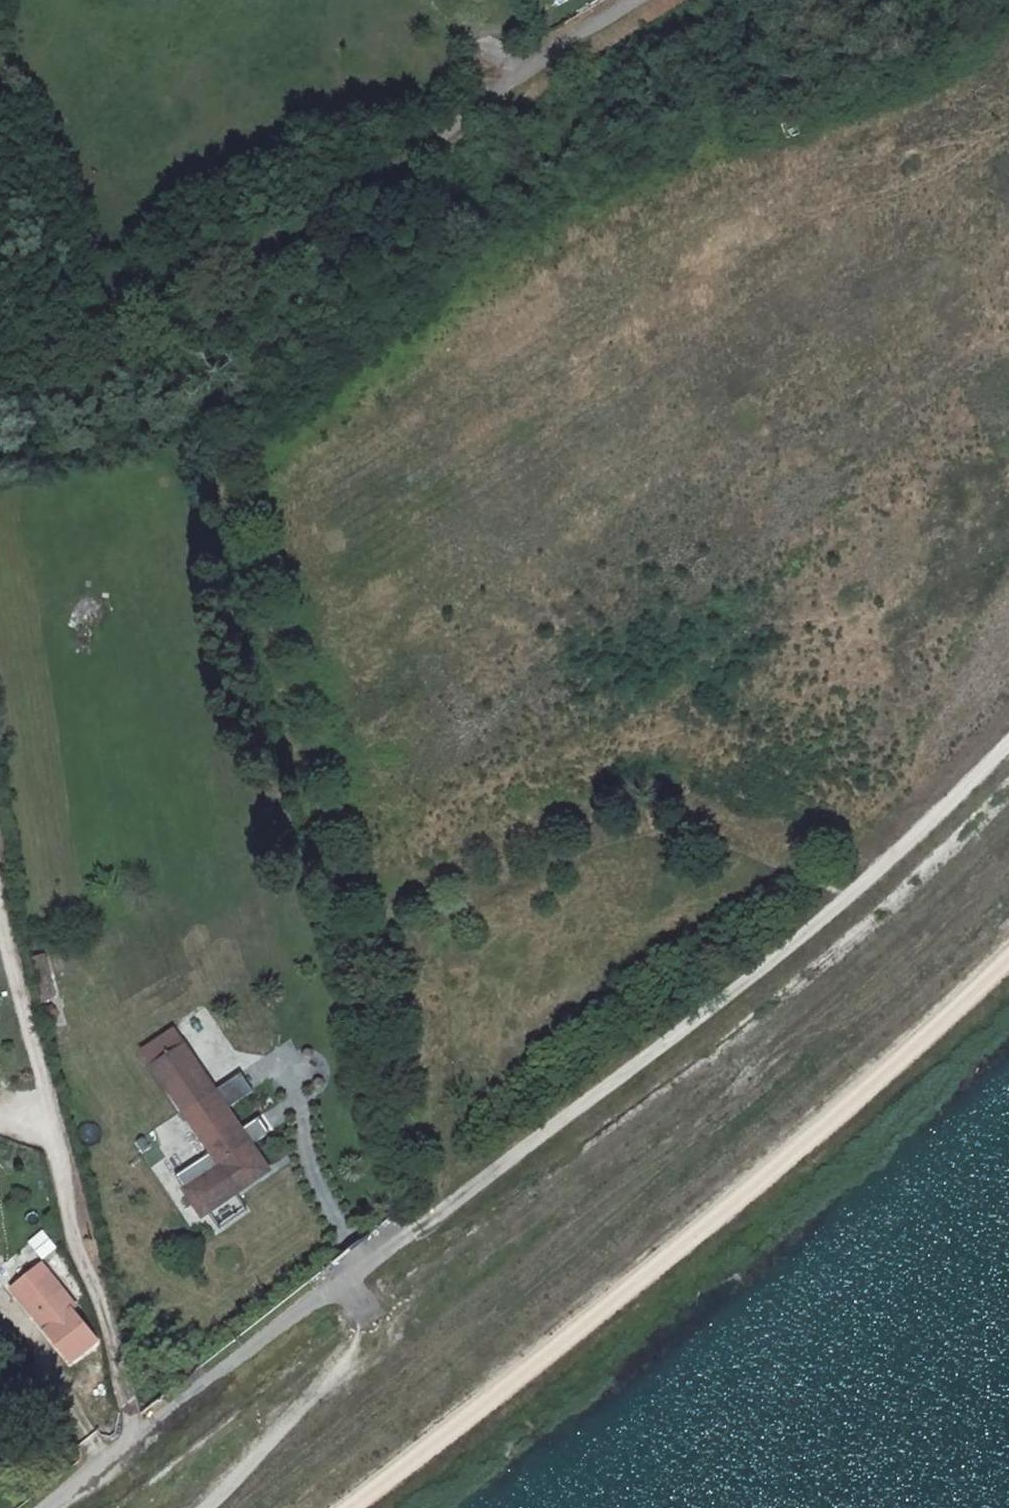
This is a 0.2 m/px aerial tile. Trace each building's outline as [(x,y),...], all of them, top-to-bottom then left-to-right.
[(48,954),(31,958),(34,973),(52,968),(48,954)] [(52,968),(34,973),(40,997),(57,992),(52,968)] [(201,1212),(268,1168),(227,1107),(226,1108),(214,1090),(215,1089),(176,1028),(144,1048),(219,1162),(183,1185),(201,1212)] [(30,1239),(42,1260),(59,1250),(47,1229),(30,1239)] [(44,1277),(39,1280),(64,1313),(68,1310),(44,1277)] [(64,1313),(39,1280),(16,1298),(70,1372),(82,1363),(71,1349),(85,1338),(71,1319),(74,1318),(68,1310),(64,1313)] [(85,1338),(71,1349),(82,1363),(96,1352),(85,1338)]
